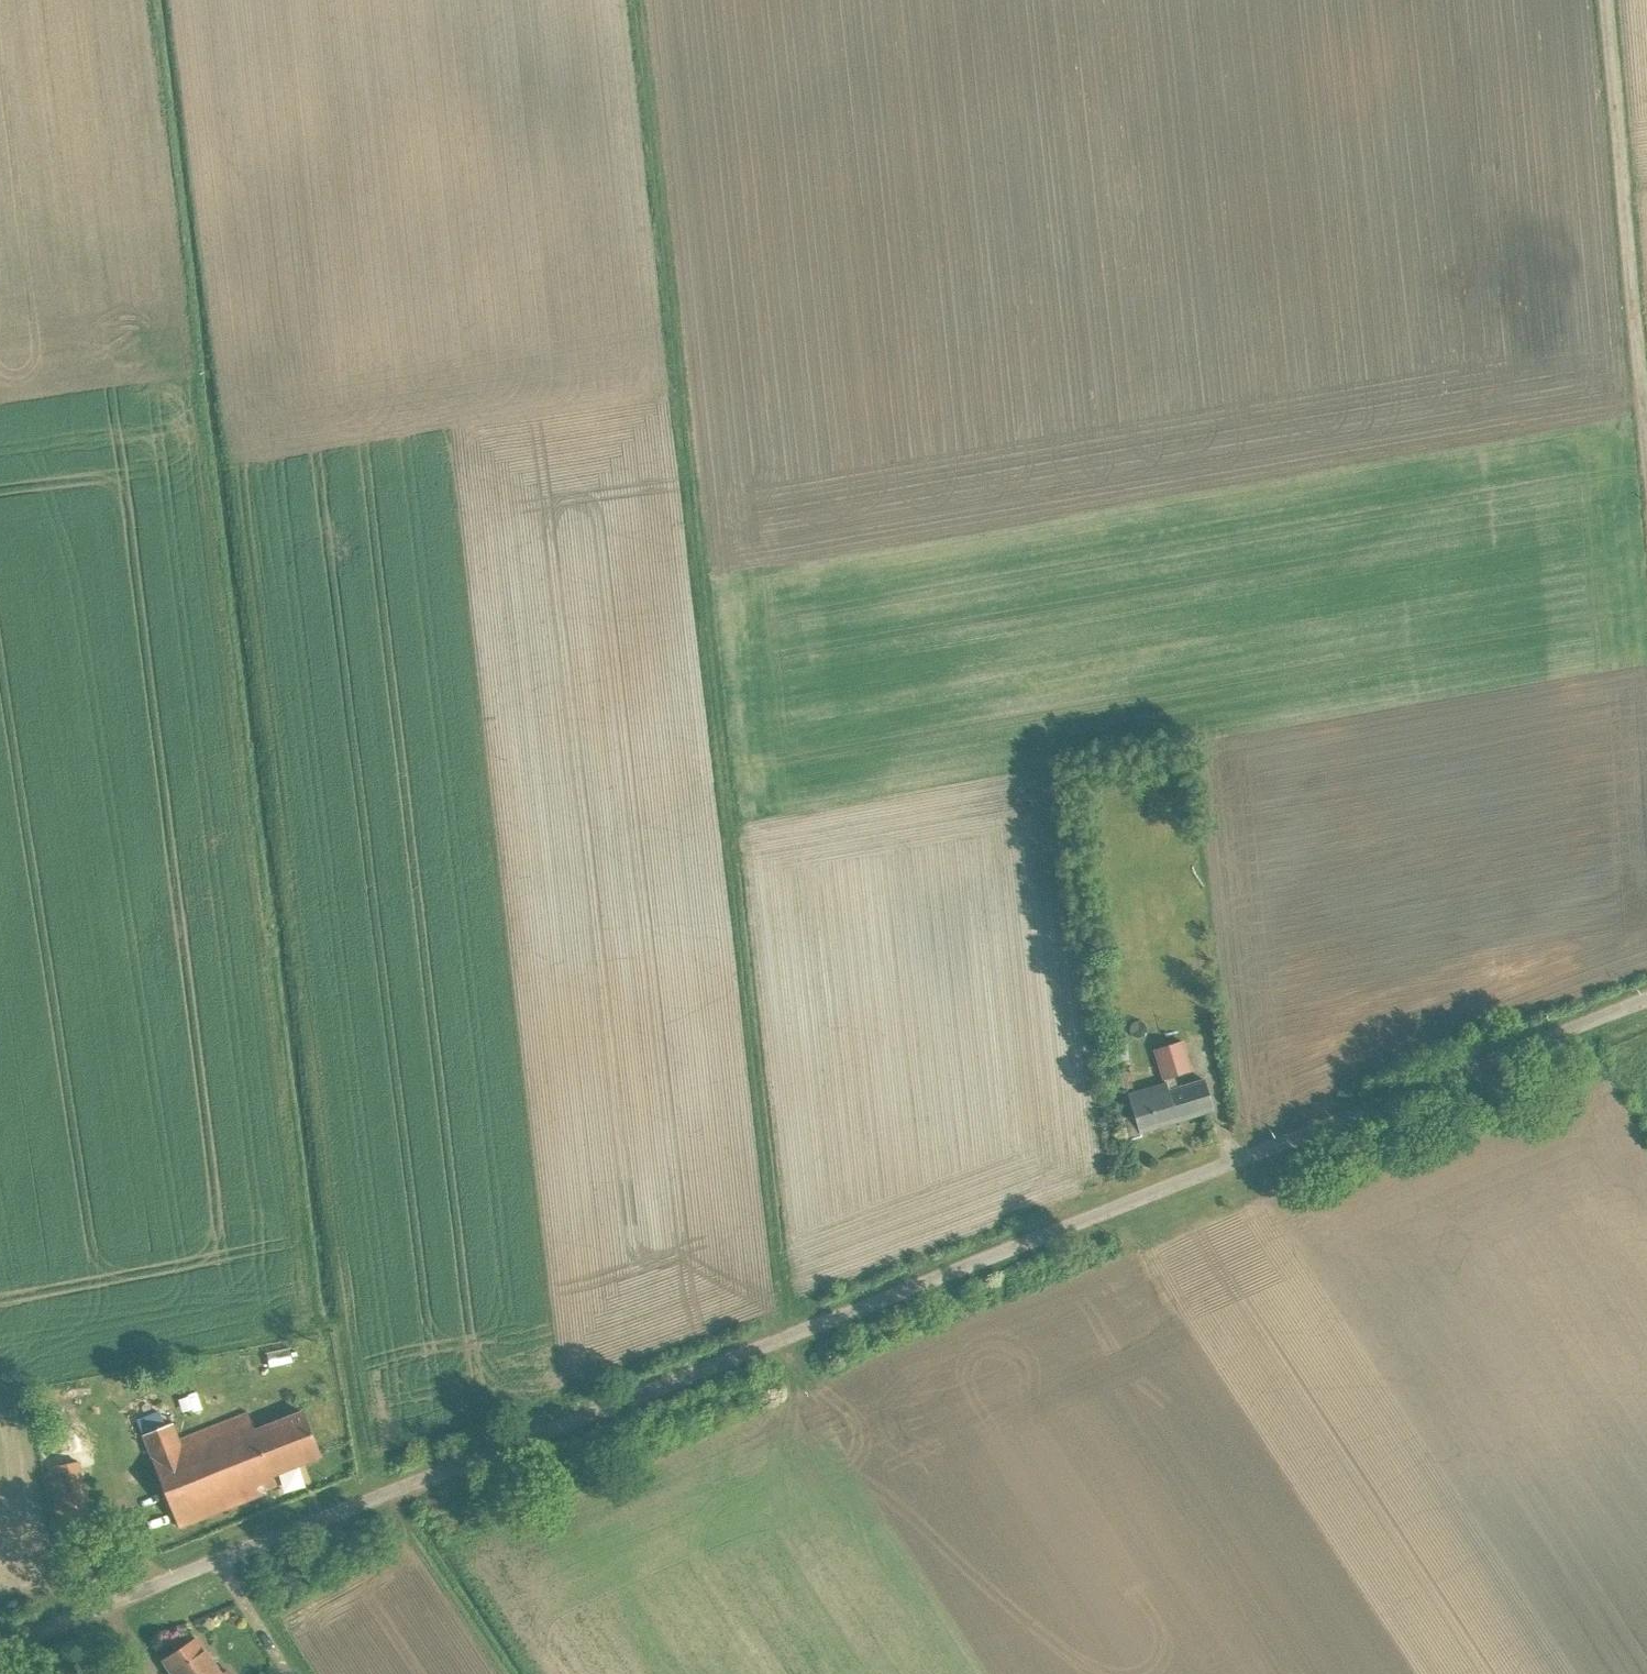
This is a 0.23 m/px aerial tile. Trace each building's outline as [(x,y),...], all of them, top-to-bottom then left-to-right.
[(1193,1076),(1183,1044),(1153,1054),(1163,1086),(1193,1076)] [(1214,1116),(1204,1083),(1169,1094),(1166,1087),(1128,1098),(1140,1139),(1214,1116)] [(182,1529),(186,1528),(286,1488),(281,1477),(320,1462),(303,1418),(257,1436),(250,1417),(177,1446),(173,1435),(149,1445),(182,1529)] [(47,1474),(57,1534),(100,1527),(89,1466),(47,1474)] [(215,1636),(213,1633),(166,1666),(172,1673),(242,1673),(215,1636)]
